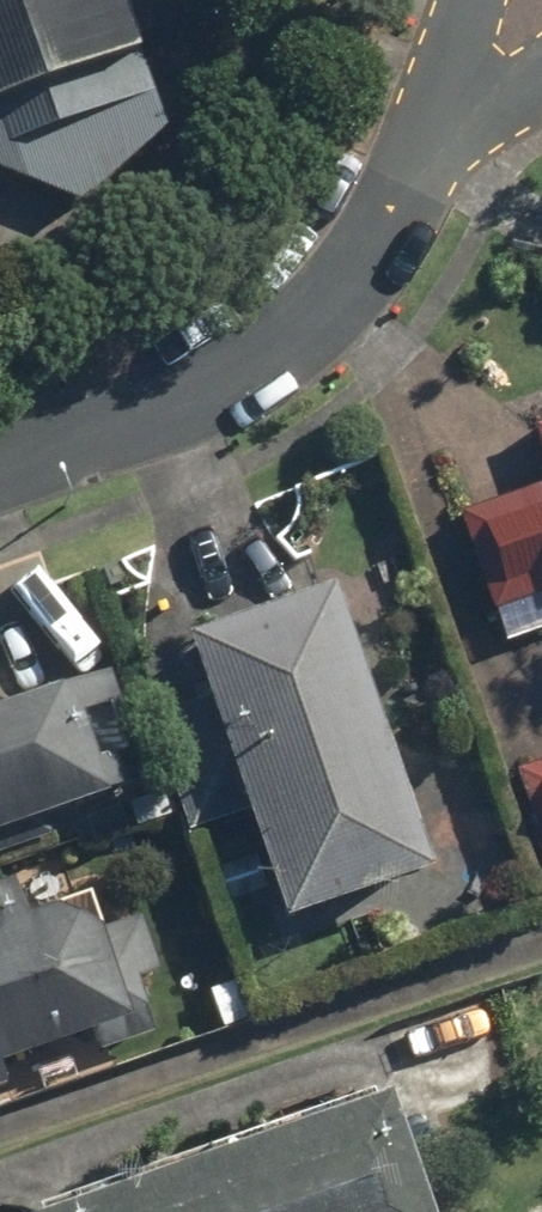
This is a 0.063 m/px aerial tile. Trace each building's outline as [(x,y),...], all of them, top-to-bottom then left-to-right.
[(121,66),(97,0),(0,0),(0,109),(121,66)] [(529,434),(541,471),(541,429),(529,434)] [(456,515),(493,621),(541,604),(541,485),(456,515)] [(432,891),(340,596),(188,642),(279,937),(432,891)] [(93,684),(0,714),(0,843),(130,802),(93,684)] [(511,771),(541,864),(541,761),(511,771)] [(128,875),(0,905),(0,1082),(168,1041),(128,875)] [(390,1105),(60,1211),(425,1211),(390,1105)]
